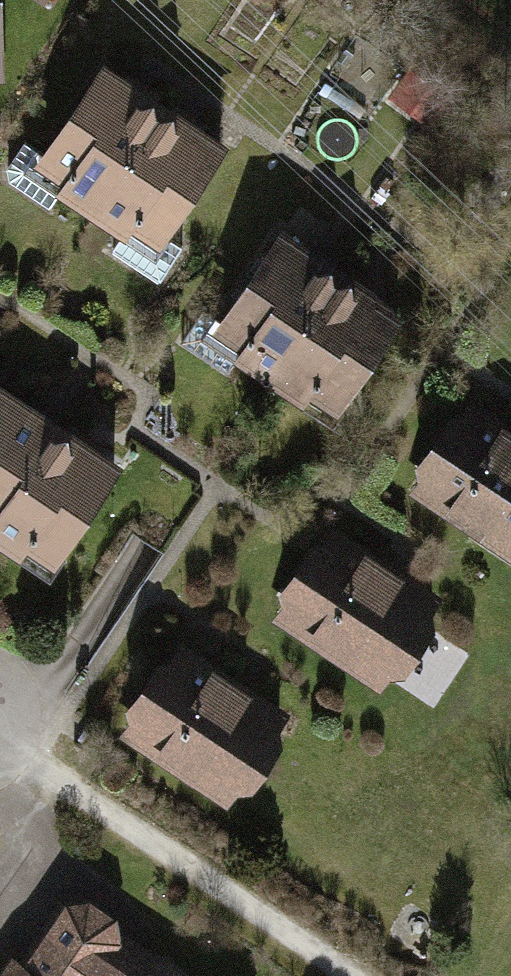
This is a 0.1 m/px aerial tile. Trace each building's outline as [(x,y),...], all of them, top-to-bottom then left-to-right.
[(8,77),(6,0),(0,0),(0,77),(8,77)] [(108,53),(34,163),(101,208),(174,97),(108,53)] [(238,140),(174,97),(101,208),(164,250),(238,140)] [(285,224),(216,326),(284,372),(352,269),(285,224)] [(352,269),(284,372),(352,418),(421,315),(352,269)] [(61,419),(0,381),(0,514),(61,419)] [(483,414),(418,509),(510,572),(510,433),(483,414)] [(131,463),(61,419),(0,514),(0,542),(58,578),(131,463)] [(456,613),(348,540),(284,634),(392,707),(456,613)] [(314,732),(205,661),(144,755),(253,826),(314,732)] [(0,972),(0,975),(191,975),(125,932),(121,914),(90,892),(61,896),(22,956),(14,951),(0,972)]
